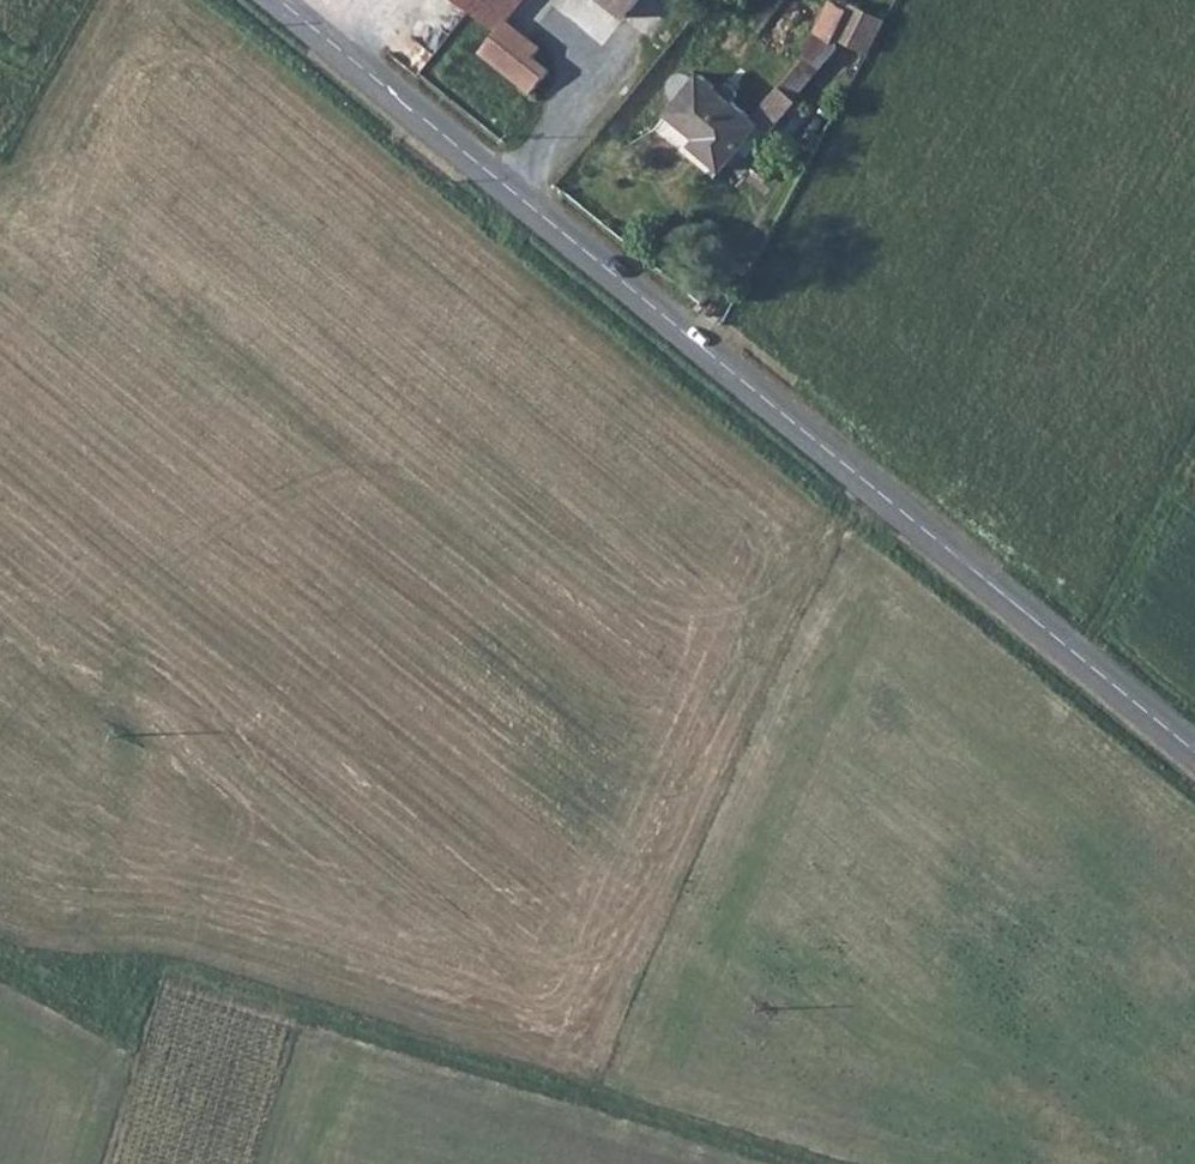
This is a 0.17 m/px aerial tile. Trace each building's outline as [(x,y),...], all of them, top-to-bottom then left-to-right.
[(468,5),(496,28),(501,28),(507,21),(523,0),(472,0),(468,5)] [(623,13),(634,0),(607,0),(623,13)] [(548,68),(526,49),(501,28),(496,28),(476,52),(527,94),(548,68)] [(778,78),(795,91),(824,53),(809,41),(778,78)] [(717,171),(754,123),(698,78),(685,90),(669,83),(662,85),(657,92),(658,100),(671,110),(665,118),(699,145),(694,152),(717,171)]
